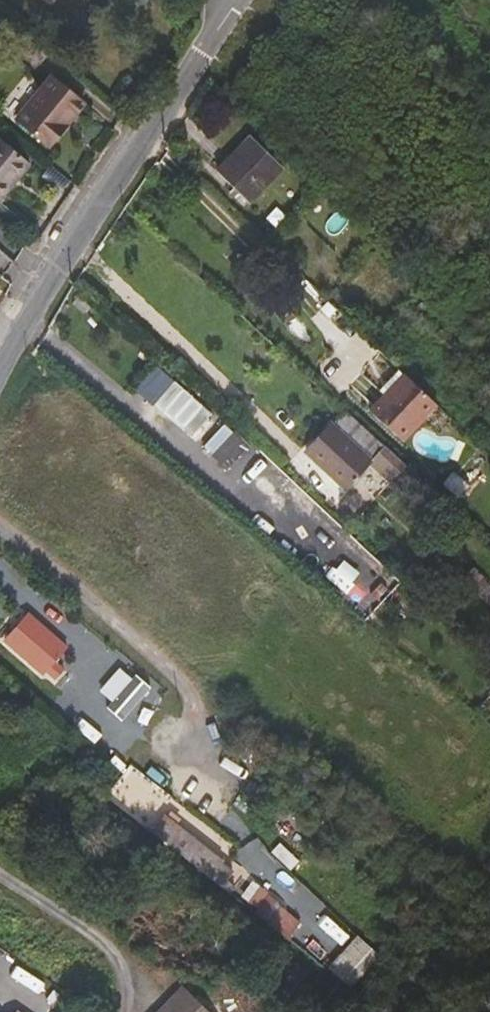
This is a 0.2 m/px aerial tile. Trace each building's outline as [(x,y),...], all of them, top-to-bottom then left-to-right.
[(85,103),(51,76),(16,118),(50,146),(85,103)] [(284,167),(251,135),(217,170),(249,202),(284,167)] [(30,163),(0,138),(0,200),(30,163)] [(403,441),(439,404),(400,370),(380,390),(384,394),(369,410),(403,441)] [(191,435),(212,411),(173,376),(152,401),(191,435)] [(374,458),(385,446),(346,410),(335,422),(374,458)] [(205,442),(226,464),(247,444),(227,422),(205,442)] [(390,482),(406,465),(385,446),(374,458),(335,422),(309,450),(347,486),(353,479),(370,462),(390,482)] [(374,500),(390,482),(370,462),(353,479),(374,500)] [(470,494),(466,490),(471,485),(454,471),(443,483),(459,498),(461,496),(465,500),(470,494)] [(9,617),(0,628),(0,640),(15,622),(9,617)] [(0,640),(0,655),(24,676),(29,670),(37,677),(55,655),(15,622),(0,640)] [(96,691),(126,715),(150,686),(121,661),(96,691)] [(148,817),(165,795),(133,771),(116,793),(148,817)] [(198,876),(208,883),(221,867),(168,821),(153,837),(198,876)] [(254,914),(289,936),(301,917),(267,895),(254,914)] [(355,989),(389,953),(367,934),(352,952),(361,959),(345,982),(355,989)] [(161,1011),(203,1011),(188,992),(161,1011)]
